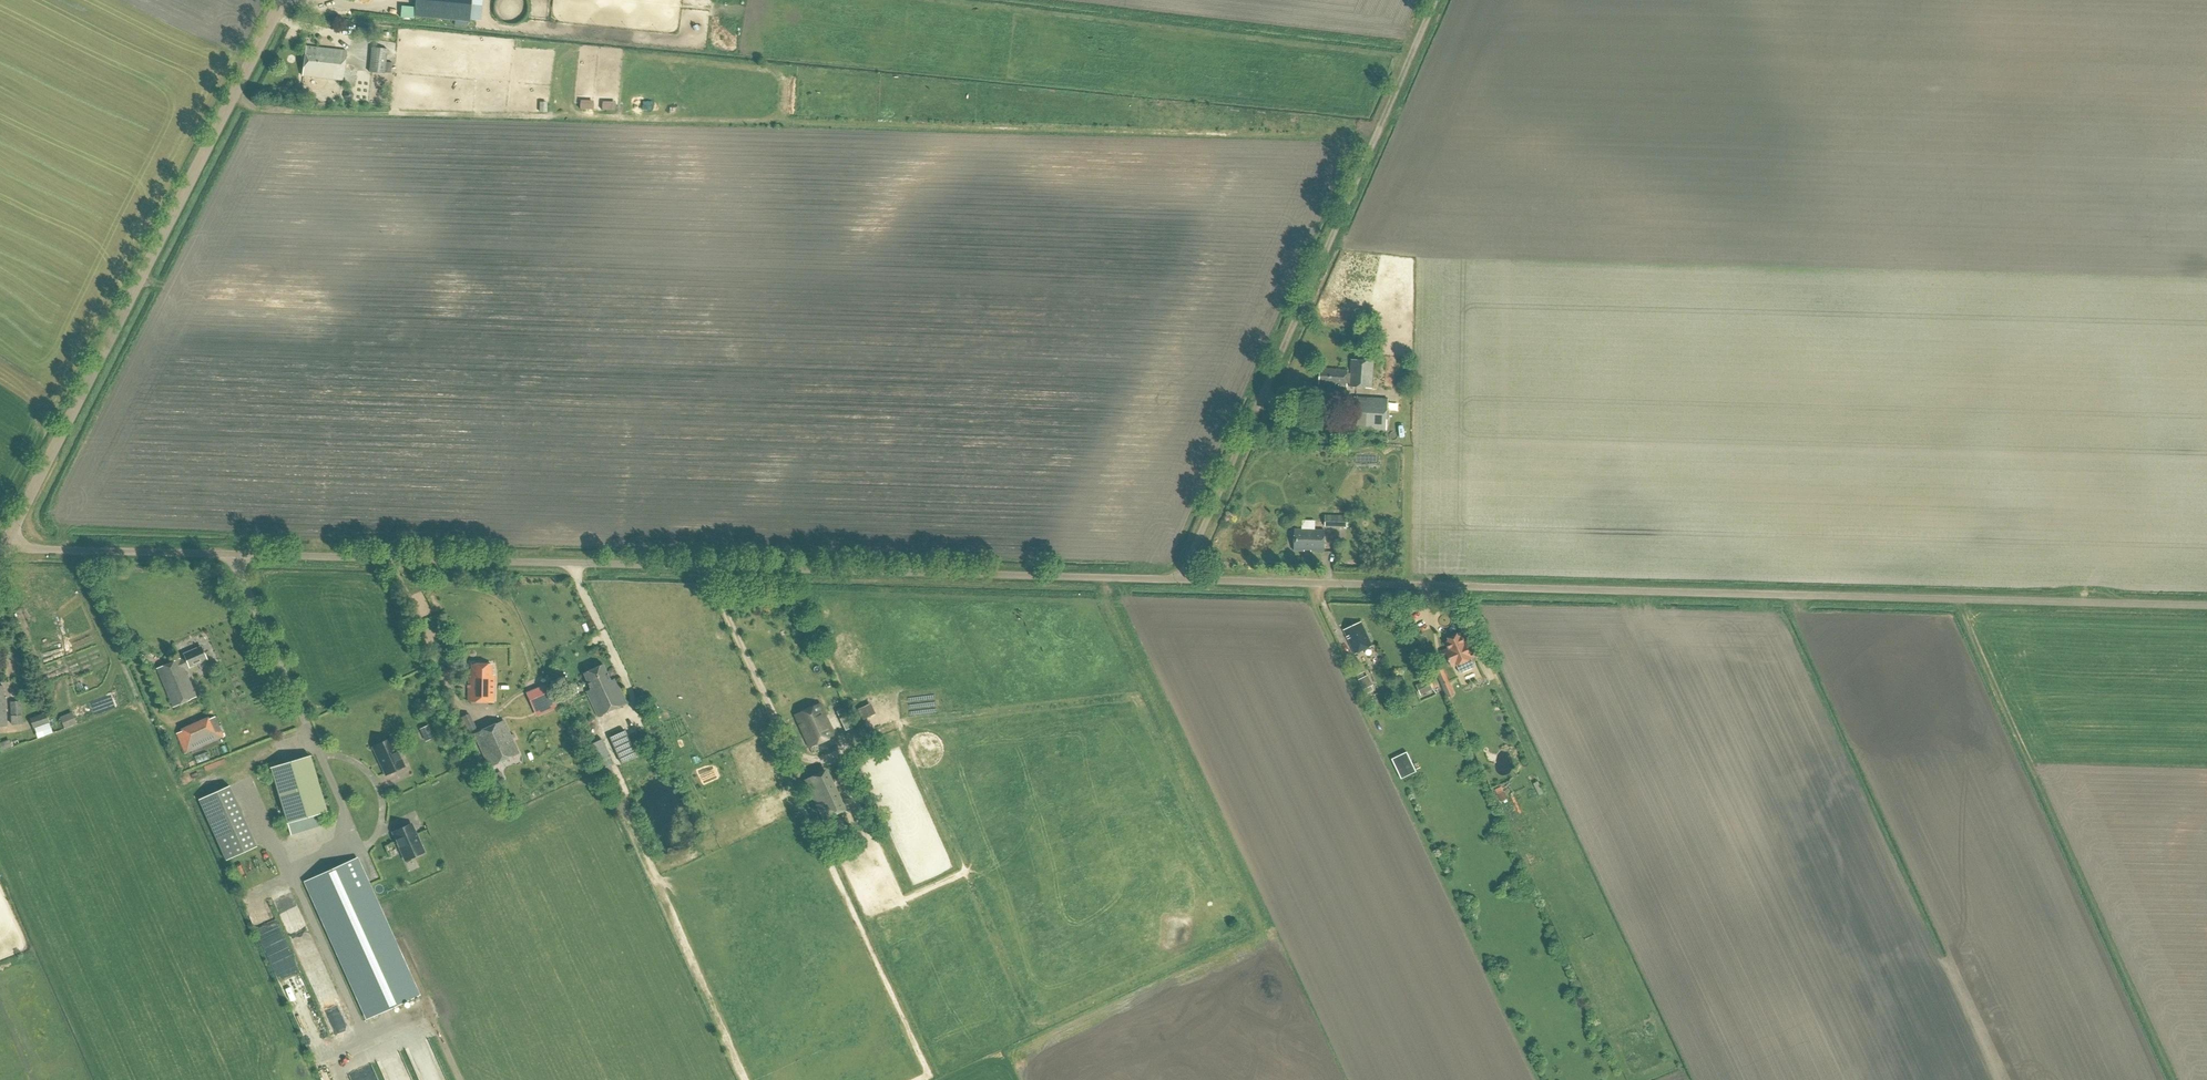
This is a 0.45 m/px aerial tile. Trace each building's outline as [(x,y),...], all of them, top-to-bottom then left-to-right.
[(469,22),(471,0),(414,0),(412,17),(469,22)] [(302,75),(343,80),(346,51),(305,46),(302,75)] [(372,47),(370,71),(384,73),(387,49),(372,47)] [(1348,387),(1372,388),(1373,361),(1350,358),(1348,387)] [(1337,386),(1337,387),(1347,388),(1348,371),(1320,369),(1319,385),(1337,386)] [(1353,428),(1387,429),(1389,398),(1354,395),(1353,428)] [(1348,527),(1348,516),(1325,516),(1324,527),(1348,527)] [(1304,549),(1305,546),(1312,547),(1312,552),(1323,552),(1324,532),(1305,531),(1304,532),(1295,532),(1294,549),(1304,549)] [(1333,606),(1329,608),(1334,618),(1338,616),(1333,606)] [(1371,647),(1360,624),(1343,632),(1354,655),(1371,647)] [(1457,635),(1449,639),(1450,641),(1446,643),(1450,650),(1446,652),(1449,658),(1447,659),(1449,663),(1451,663),(1452,666),(1456,664),(1460,674),(1475,667),(1471,658),(1477,655),(1470,641),(1464,643),(1461,636),(1458,638),(1457,635)] [(184,659),(180,661),(179,659),(156,669),(172,706),(197,696),(187,672),(185,673),(183,669),(188,667),(188,669),(206,661),(200,647),(183,655),(184,659)] [(1350,662),(1356,676),(1363,672),(1357,659),(1350,662)] [(609,679),(602,663),(581,673),(588,688),(584,690),(596,715),(625,702),(614,677),(609,679)] [(470,671),(470,681),(468,681),(468,703),(493,703),(494,677),(491,677),(491,666),(473,666),(472,671),(470,671)] [(1443,670),(1437,672),(1443,684),(1448,682),(1443,670)] [(1359,679),(1365,689),(1375,683),(1369,674),(1359,679)] [(1418,684),(1422,694),(1435,689),(1430,679),(1418,684)] [(523,693),(531,710),(552,700),(545,684),(523,693)] [(861,704),(865,715),(878,710),(873,699),(861,704)] [(22,724),(20,704),(12,705),(13,725),(22,724)] [(795,716),(810,748),(834,737),(819,704),(795,716)] [(1445,719),(1451,721),(1456,711),(1449,708),(1445,719)] [(853,728),(844,709),(836,712),(845,732),(853,728)] [(29,718),(33,730),(49,724),(45,712),(29,718)] [(59,717),(64,729),(76,724),(71,712),(59,717)] [(460,717),(467,732),(474,729),(468,714),(460,717)] [(179,730),(174,732),(183,753),(223,736),(214,715),(207,718),(206,715),(178,727),(179,730)] [(569,725),(564,716),(552,722),(556,731),(569,725)] [(432,721),(423,724),(428,737),(436,734),(432,721)] [(474,735),(489,767),(517,755),(502,722),(474,735)] [(625,731),(609,738),(621,763),(637,756),(625,731)] [(373,747),(386,775),(404,767),(391,739),(373,747)] [(1,751),(12,748),(9,740),(0,743),(0,748),(1,751)] [(1416,773),(1407,753),(1392,760),(1402,780),(1416,773)] [(270,768),(287,822),(326,810),(310,756),(270,768)] [(825,768),(802,779),(821,819),(844,808),(825,768)] [(258,842),(234,780),(203,791),(227,854),(258,842)] [(1504,797),(1510,794),(1507,787),(1501,790),(1504,797)] [(424,852),(411,824),(393,832),(405,861),(424,852)] [(1556,841),(1554,839),(1558,835),(1562,840),(1564,838),(1560,832),(1556,835),(1550,829),(1542,836),(1550,846),(1556,841)] [(356,859),(306,881),(368,1018),(418,995),(356,859)] [(308,929),(296,900),(289,903),(290,905),(293,904),(297,915),(289,918),(295,934),(308,929)] [(269,949),(287,948),(287,930),(268,931),(269,949)] [(336,986),(322,991),(339,1031),(352,1025),(336,986)]
